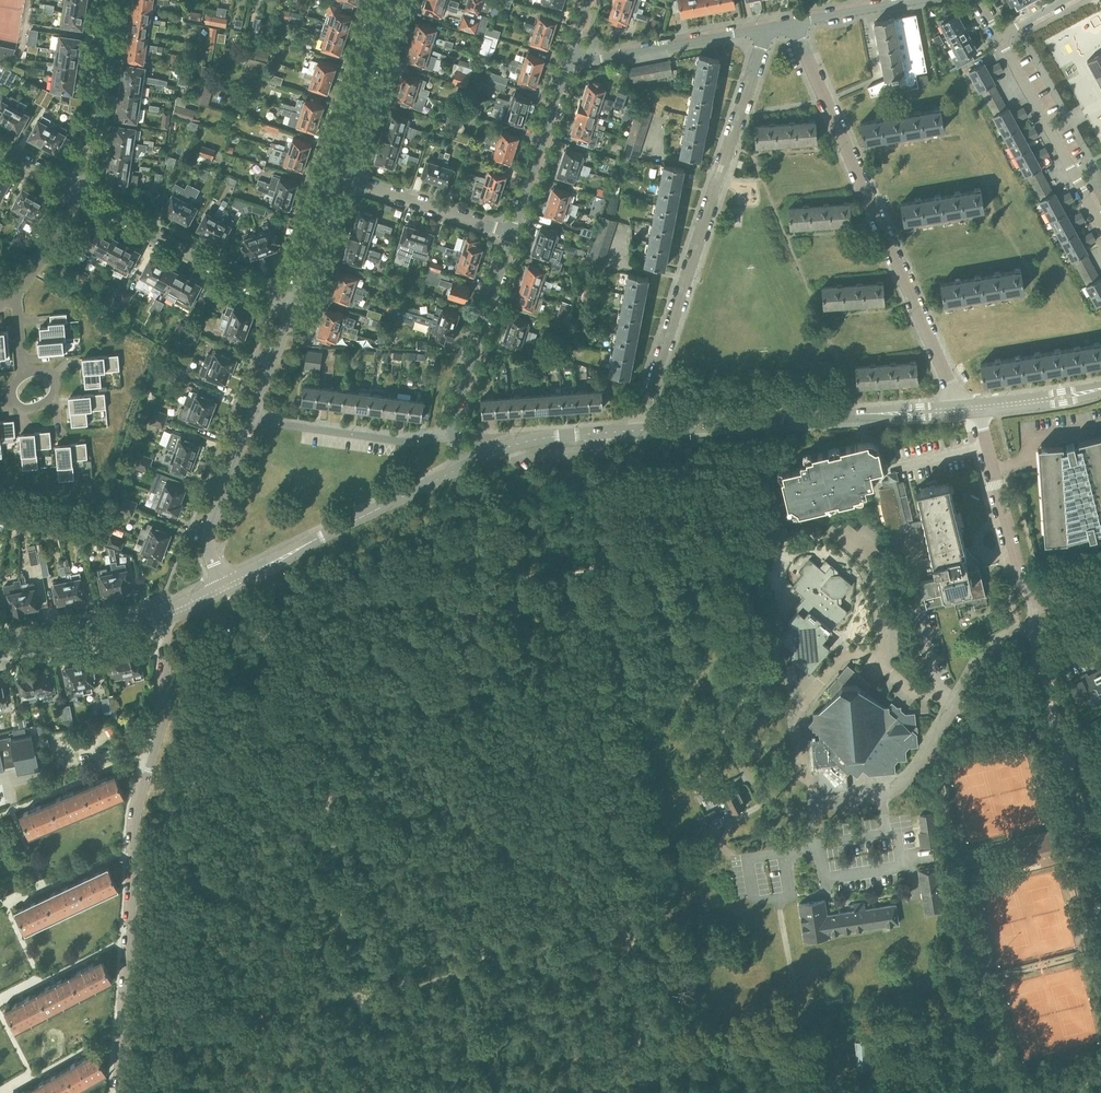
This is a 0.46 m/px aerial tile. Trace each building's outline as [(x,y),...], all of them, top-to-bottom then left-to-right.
[(84,14),(86,2),(75,0),(64,0),(62,11),(84,14)] [(134,8),(152,11),(153,2),(157,3),(157,4),(164,5),(164,4),(164,0),(135,0),(134,8)] [(458,7),(436,0),(425,0),(422,9),(423,9),(423,11),(440,16),(443,8),(457,13),(459,7),(458,7)] [(480,14),(481,10),(489,12),(492,0),(468,0),(465,9),(466,10),(480,14)] [(506,0),(495,0),(494,4),(490,15),(494,16),(498,5),(510,8),(512,2),(506,0)] [(542,3),(561,9),(563,0),(543,0),(542,3)] [(613,5),(645,16),(645,15),(646,14),(645,10),(643,10),(643,9),(637,7),(636,8),(632,7),(634,0),(615,0),(613,5)] [(682,16),(688,15),(688,16),(695,15),(692,0),(679,0),(682,16)] [(695,15),(703,14),(703,12),(708,11),(706,0),(692,0),(695,15)] [(708,11),(714,10),(714,12),(722,10),(720,0),(706,0),(708,11)] [(722,10),(729,9),(729,7),(735,6),(734,0),(720,0),(722,10)] [(330,5),(325,22),(349,30),(352,23),(350,22),(352,17),(351,16),(353,10),(343,7),(342,9),(330,5)] [(645,16),(613,5),(609,18),(614,19),(613,23),(620,25),(621,22),(626,24),(629,14),(634,16),(633,17),(646,21),(648,16),(645,15),(645,16)] [(152,11),(134,8),(132,21),(165,26),(166,21),(155,19),(155,20),(150,19),(152,11)] [(480,14),(466,10),(465,9),(465,11),(466,11),(460,27),(475,32),(474,34),(483,37),(484,34),(486,27),(489,17),(480,14)] [(84,14),(62,11),(60,25),(82,28),(84,14)] [(190,11),(189,18),(201,20),(202,13),(190,11)] [(281,19),(289,20),(290,12),(282,11),(281,19)] [(299,23),(302,14),(291,11),(289,20),(299,23)] [(886,79),(868,87),(870,92),(871,96),(919,87),(916,73),(927,71),(916,14),(875,22),(886,79)] [(938,21),(946,37),(964,27),(961,22),(963,21),(960,15),(958,16),(957,14),(950,18),(948,15),(938,21)] [(216,25),(217,16),(207,15),(205,23),(216,25)] [(228,18),(217,16),(216,25),(226,27),(228,18)] [(525,21),(523,26),(552,35),(556,22),(539,17),(536,25),(525,21)] [(165,26),(132,21),(130,34),(148,37),(155,38),(157,29),(158,30),(158,31),(166,32),(167,26),(165,26)] [(282,21),(279,30),(287,32),(290,23),(289,23),(282,21)] [(298,30),(300,24),(293,21),(291,28),(298,30)] [(316,28),(314,33),(321,35),(326,37),(344,42),(345,37),(347,38),(349,30),(325,22),(323,30),(316,28)] [(439,39),(433,37),(436,29),(418,23),(414,36),(432,41),(452,48),(454,42),(446,40),(439,38),(439,39)] [(552,35),(523,26),(522,31),(528,33),(529,32),(533,34),(531,43),(547,48),(552,35)] [(210,27),(207,47),(214,48),(217,28),(210,27)] [(500,31),(486,27),(484,34),(498,39),(500,31)] [(967,32),(964,27),(946,37),(952,48),(970,39),(972,38),(968,31),(967,32)] [(226,34),(218,33),(217,41),(225,42),(226,34)] [(148,37),(130,34),(128,47),(150,50),(157,51),(158,46),(149,44),(147,44),(148,37)] [(495,47),(498,39),(484,34),(483,37),(484,37),(479,53),(487,56),(491,46),(495,47)] [(57,49),(79,53),(81,39),(59,36),(57,49)] [(432,41),(414,36),(410,49),(436,57),(442,59),(446,60),(448,55),(441,54),(442,53),(435,51),(434,52),(429,50),(432,41)] [(38,38),(29,37),(28,45),(36,46),(38,38)] [(245,44),(256,46),(257,39),(247,37),(245,44)] [(326,37),(322,49),(323,50),(323,51),(328,53),(328,51),(340,55),(340,54),(341,54),(343,48),(342,48),(344,42),(326,37)] [(972,38),(970,39),(952,48),(956,56),(952,58),(956,66),(957,68),(958,68),(974,59),(972,53),(977,51),(974,46),(976,45),(972,38)] [(6,64),(8,62),(11,64),(17,54),(14,53),(16,49),(0,45),(0,60),(6,64)] [(150,50),(128,47),(126,60),(144,62),(145,54),(150,54),(150,50)] [(79,53),(57,49),(55,63),(76,66),(79,53)] [(410,49),(406,61),(432,70),(436,57),(410,49)] [(257,50),(255,59),(256,59),(268,61),(269,53),(257,50)] [(171,53),(169,67),(177,68),(179,55),(171,53)] [(1088,60),(1093,70),(1100,85),(1100,53),(1088,60)] [(511,65),(539,74),(543,61),(527,55),(526,56),(524,56),(522,61),(524,62),(524,63),(511,59),(509,64),(511,65)] [(699,56),(695,76),(715,80),(719,60),(699,56)] [(460,59),(458,64),(472,68),(476,58),(471,57),(469,62),(460,59)] [(269,63),(256,59),(255,59),(255,60),(248,58),(244,70),(251,73),(264,77),(269,63)] [(303,66),(302,71),(304,72),(305,72),(307,73),(331,81),(333,75),(334,76),(336,70),(335,69),(336,68),(318,62),(311,60),(309,68),(303,66)] [(663,62),(666,76),(672,75),(672,70),(670,61),(663,62)] [(656,63),(658,77),(666,76),(663,62),(656,63)] [(994,71),(1002,66),(999,62),(991,67),(994,71)] [(55,63),(53,76),(54,76),(74,79),(76,66),(55,63)] [(649,64),(651,79),(658,77),(656,63),(649,64)] [(989,73),(983,63),(969,71),(974,81),(989,73)] [(27,69),(15,64),(11,71),(18,74),(25,78),(27,69)] [(642,66),(644,80),(651,79),(649,64),(642,66)] [(145,82),(153,83),(163,84),(167,85),(168,81),(157,79),(157,78),(146,76),(147,68),(125,65),(123,79),(145,82)] [(202,65),(201,72),(200,79),(210,81),(212,67),(202,65)] [(539,74),(511,65),(509,70),(521,73),(518,81),(535,86),(539,74)] [(635,67),(637,81),(644,80),(642,66),(635,67)] [(994,71),(996,75),(1004,70),(1002,66),(994,71)] [(11,71),(5,67),(0,77),(6,81),(11,71)] [(637,81),(635,67),(627,68),(630,83),(637,81)] [(453,69),(453,70),(451,75),(455,77),(453,84),(458,85),(459,86),(465,88),(466,88),(470,75),(453,69)] [(6,81),(4,85),(10,88),(18,74),(11,71),(6,81)] [(304,72),(303,77),(312,80),(310,88),(327,93),(328,92),(329,92),(331,86),(330,86),(331,81),(307,73),(305,72),(304,72)] [(492,72),(490,78),(507,84),(509,78),(492,72)] [(266,81),(281,85),(283,78),(269,73),(266,81)] [(994,84),(995,83),(989,73),(974,81),(980,91),(981,91),(994,84)] [(400,81),(398,86),(427,96),(429,91),(423,89),(425,81),(403,74),(402,75),(401,75),(399,81),(400,81)] [(920,76),(922,84),(929,82),(927,74),(920,76)] [(50,92),(54,94),(56,94),(56,90),(72,93),(74,79),(54,76),(53,76),(50,92)] [(695,76),(691,96),(711,100),(715,80),(695,76)] [(507,84),(490,78),(488,86),(504,91),(507,84)] [(143,95),(145,82),(123,79),(121,91),(143,95)] [(194,96),(209,101),(213,86),(199,81),(198,82),(192,80),(190,87),(197,89),(194,96)] [(585,91),(583,96),(612,105),(614,101),(601,97),(604,86),(588,81),(587,84),(585,84),(583,90),(585,91)] [(994,84),(981,91),(984,97),(997,90),(994,84)] [(396,91),(394,97),(395,98),(394,99),(402,102),(401,106),(410,109),(411,105),(412,105),(412,104),(413,105),(413,107),(422,110),(426,98),(429,98),(429,97),(427,96),(398,86),(397,92),(396,91)] [(35,101),(41,105),(48,91),(42,88),(35,101)] [(997,90),(984,97),(988,103),(1000,96),(997,90)] [(50,92),(48,91),(41,105),(46,108),(52,98),(54,94),(50,92)] [(121,91),(119,104),(141,108),(143,95),(121,91)] [(6,125),(20,100),(12,96),(11,98),(3,93),(0,99),(0,122),(6,125)] [(56,95),(56,94),(54,94),(52,98),(61,103),(65,103),(62,108),(68,112),(69,105),(82,107),(83,98),(56,95)] [(496,102),(527,112),(531,99),(514,94),(512,101),(498,97),(496,102)] [(580,100),(577,109),(596,115),(598,107),(610,111),(612,105),(583,96),(582,101),(580,100)] [(691,96),(687,116),(707,119),(711,100),(691,96)] [(1000,96),(988,103),(991,109),(1004,102),(1000,96)] [(280,108),(283,109),(290,110),(319,120),(324,106),(298,98),(295,106),(281,102),(280,108)] [(20,100),(6,125),(19,132),(30,113),(24,110),(28,104),(20,100)] [(527,112),(496,102),(494,107),(498,109),(495,119),(503,121),(504,119),(513,122),(513,123),(520,126),(520,125),(522,125),(523,124),(524,124),(527,118),(525,117),(527,112)] [(1004,102),(991,109),(994,115),(1007,108),(1004,102)] [(141,108),(119,104),(117,118),(139,121),(141,108)] [(636,114),(650,118),(652,112),(647,110),(648,106),(641,104),(640,108),(638,107),(636,114)] [(175,105),(172,116),(191,121),(195,110),(185,106),(184,108),(175,105)] [(466,113),(479,118),(482,110),(469,106),(466,113)] [(1014,118),(1008,108),(1007,108),(994,115),(993,116),(999,126),(1014,118)] [(1026,111),(1024,108),(1016,112),(1018,116),(1026,111)] [(290,110),(283,109),(282,114),(290,117),(288,124),(315,133),(315,132),(319,120),(290,110)] [(575,122),(604,131),(606,126),(593,122),(596,115),(577,109),(574,119),(576,119),(575,122)] [(921,112),(924,132),(944,129),(941,109),(921,112)] [(163,111),(161,128),(168,129),(171,112),(163,111)] [(1020,120),(1028,115),(1026,111),(1018,116),(1020,120)] [(391,112),(387,124),(404,130),(410,132),(416,134),(418,129),(411,127),(405,125),(408,117),(391,112)] [(901,116),(904,136),(924,132),(921,112),(901,116)] [(634,120),(648,125),(650,118),(636,114),(634,120)] [(51,119),(43,115),(30,138),(43,145),(52,128),(48,126),(51,119)] [(687,116),(683,136),(703,139),(707,119),(687,116)] [(884,139),(904,136),(901,116),(880,119),(884,139)] [(999,126),(1004,136),(1019,128),(1014,118),(999,126)] [(864,143),(866,142),(884,139),(880,119),(860,122),(864,143)] [(631,127),(646,132),(648,125),(634,120),(631,127)] [(56,122),(52,128),(43,145),(56,152),(58,149),(65,152),(71,140),(64,137),(65,135),(64,135),(67,129),(56,122)] [(602,136),(604,131),(575,122),(573,127),(572,127),(570,133),(571,134),(570,137),(587,143),(591,131),(596,133),(596,134),(602,136)] [(816,122),(813,122),(795,124),(797,144),(817,142),(816,122)] [(382,129),(380,136),(400,143),(404,130),(387,124),(385,129),(382,129)] [(774,125),(776,145),(797,144),(795,124),(774,125)] [(116,125),(114,138),(136,142),(138,129),(116,125)] [(774,125),(754,127),(755,147),(776,145),(774,125)] [(629,134),(643,139),(646,132),(631,127),(629,134)] [(1027,132),(1029,136),(1037,131),(1035,127),(1034,127),(1027,132)] [(1024,138),(1019,128),(1004,136),(1010,146),(1024,138)] [(1029,136),(1031,140),(1039,135),(1037,131),(1029,136)] [(435,138),(445,141),(446,135),(437,132),(435,138)] [(482,140),(514,151),(518,138),(501,132),(501,134),(496,132),(494,139),(483,135),(482,140)] [(627,141),(641,146),(643,139),(629,134),(627,141)] [(400,143),(380,136),(377,144),(380,145),(378,150),(408,159),(408,160),(418,163),(419,158),(410,155),(410,154),(403,152),(403,153),(397,151),(400,143)] [(683,136),(679,156),(699,159),(703,139),(683,136)] [(277,143),(275,148),(278,148),(307,158),(308,153),(310,153),(312,147),(310,146),(311,145),(301,142),(301,140),(295,138),(294,139),(288,137),(285,146),(279,143),(279,144),(277,143)] [(112,152),(134,155),(134,157),(139,157),(139,155),(142,150),(147,151),(147,149),(153,150),(154,144),(144,143),(144,144),(136,143),(136,142),(114,138),(112,152)] [(1015,156),(1030,148),(1024,138),(1010,146),(1015,156)] [(514,151),(482,140),(482,141),(481,145),(495,150),(493,159),(510,164),(514,151)] [(625,148),(639,152),(641,146),(627,141),(625,148)] [(202,146),(199,154),(212,158),(215,150),(202,146)] [(274,147),(270,160),(286,165),(285,167),(292,169),(292,168),(302,171),(303,170),(304,170),(306,164),(305,163),(307,158),(278,148),(275,148),(274,147)] [(1038,151),(1040,156),(1048,151),(1046,147),(1045,147),(1038,151)] [(639,152),(625,148),(623,155),(637,159),(639,152)] [(1015,156),(1021,166),(1035,158),(1030,148),(1015,156)] [(408,160),(408,159),(378,150),(374,162),(391,168),(394,161),(406,164),(408,160)] [(561,163),(590,172),(591,168),(591,167),(580,163),(582,155),(565,150),(561,163)] [(1050,155),(1048,151),(1040,156),(1042,160),(1050,155)] [(132,169),(134,157),(134,155),(112,152),(110,165),(132,169)] [(445,154),(440,152),(438,159),(439,159),(437,164),(428,161),(423,178),(436,182),(445,154)] [(445,152),(445,154),(436,182),(448,186),(454,169),(453,169),(454,166),(448,165),(449,161),(448,161),(451,153),(445,152)] [(170,156),(166,167),(173,169),(177,158),(170,156)] [(1037,161),(1035,158),(1021,166),(1026,176),(1027,176),(1040,169),(1041,168),(1037,161)] [(623,161),(619,170),(626,172),(629,163),(623,161)] [(590,172),(561,163),(557,176),(574,182),(577,173),(581,175),(588,177),(590,172)] [(660,184),(680,188),(684,168),(664,164),(660,184)] [(131,173),(132,169),(110,165),(108,179),(117,180),(116,187),(125,188),(126,182),(130,182),(130,181),(138,183),(139,174),(131,173)] [(473,180),(476,181),(501,189),(505,176),(500,175),(502,169),(491,166),(489,173),(486,172),(484,177),(481,176),(481,177),(468,173),(466,178),(473,180)] [(203,168),(199,176),(205,179),(209,171),(203,168)] [(1043,175),(1040,169),(1027,176),(1031,182),(1043,175)] [(163,174),(156,173),(154,187),(161,188),(163,174)] [(257,185),(259,185),(264,187),(294,196),(298,183),(299,181),(273,173),(270,183),(259,179),(257,185)] [(1031,182),(1034,188),(1047,181),(1043,175),(1031,182)] [(616,176),(613,193),(624,196),(625,189),(621,188),(623,177),(616,176)] [(1,200),(0,199),(9,182),(0,177),(0,202),(1,200)] [(459,177),(457,184),(462,186),(465,179),(459,177)] [(501,189),(476,181),(471,198),(481,201),(482,198),(497,203),(501,189)] [(1037,194),(1050,187),(1047,181),(1034,188),(1037,194)] [(169,202),(164,211),(165,212),(164,213),(170,216),(171,215),(176,217),(192,189),(193,187),(188,184),(185,189),(176,184),(171,192),(173,194),(172,196),(171,195),(168,201),(169,202)] [(660,184),(656,204),(676,208),(680,188),(660,184)] [(257,190),(275,196),(272,203),(290,209),(294,196),(264,187),(259,185),(257,190)] [(1050,187),(1037,194),(1040,200),(1041,200),(1053,193),(1050,187)] [(596,196),(606,199),(609,191),(599,188),(596,196)] [(13,226),(17,229),(22,221),(25,215),(35,196),(23,189),(13,208),(11,213),(19,217),(13,226)] [(192,189),(176,217),(181,220),(180,222),(186,225),(187,223),(188,224),(193,215),(195,215),(198,209),(197,209),(198,206),(191,203),(197,191),(192,189)] [(577,210),(579,211),(581,206),(566,202),(569,194),(554,189),(550,201),(577,210)] [(961,193),(964,213),(984,210),(981,189),(961,193)] [(1064,200),(1072,196),(1070,192),(1062,196),(1064,200)] [(941,196),(944,216),(964,213),(961,193),(941,196)] [(1040,201),(1045,211),(1060,203),(1054,193),(1053,193),(1041,200),(1039,201),(1040,201)] [(34,225),(36,221),(37,221),(47,202),(35,196),(25,215),(22,221),(17,229),(21,231),(26,221),(34,225)] [(594,201),(605,205),(607,199),(596,196),(594,201)] [(611,196),(607,213),(617,214),(620,198),(611,196)] [(924,220),(944,216),(941,196),(920,199),(924,220)] [(1075,200),(1072,196),(1064,200),(1066,204),(1075,200)] [(207,212),(206,214),(204,212),(200,219),(203,220),(199,228),(210,235),(224,210),(229,202),(223,199),(215,216),(207,212)] [(904,223),(910,222),(924,220),(920,199),(900,203),(904,223)] [(242,207),(247,206),(252,204),(242,201),(239,207),(243,209),(242,207)] [(577,210),(550,201),(545,215),(560,220),(563,211),(576,215),(577,210)] [(1065,213),(1060,203),(1045,211),(1050,221),(1065,213)] [(247,206),(250,212),(252,211),(264,215),(266,209),(252,204),(247,206)] [(656,204),(652,224),(672,228),(676,208),(656,204)] [(849,204),(829,205),(830,226),(851,224),(849,204)] [(810,227),(830,226),(829,205),(808,207),(810,227)] [(789,228),(810,227),(808,207),(788,208),(789,228)] [(360,210),(356,222),(384,232),(390,234),(393,227),(375,221),(377,215),(374,214),(375,213),(363,209),(363,210),(360,210)] [(224,210),(210,235),(222,241),(234,220),(227,216),(229,213),(224,210)] [(1073,216),(1075,220),(1083,216),(1081,212),(1073,216)] [(1065,213),(1050,221),(1056,231),(1071,223),(1065,213)] [(600,223),(615,228),(617,221),(603,216),(600,223)] [(1085,220),(1083,216),(1075,220),(1077,224),(1085,220)] [(353,225),(350,234),(369,241),(371,233),(383,237),(384,232),(356,222),(355,225),(353,225)] [(265,232),(257,235),(264,255),(272,252),(271,251),(278,248),(277,248),(276,245),(279,244),(275,232),(272,233),(268,223),(263,225),(265,232)] [(600,223),(598,230),(612,235),(615,228),(600,223)] [(1056,231),(1061,241),(1076,233),(1071,223),(1056,231)] [(652,224),(648,244),(668,248),(672,228),(652,224)] [(403,264),(408,266),(411,257),(412,254),(420,229),(407,225),(402,242),(400,241),(397,248),(397,249),(397,250),(398,251),(398,252),(399,253),(400,254),(401,254),(406,256),(403,264)] [(90,256),(103,233),(90,226),(79,245),(84,248),(82,251),(90,256)] [(580,234),(595,239),(596,237),(597,233),(593,232),(593,230),(582,227),(580,234)] [(536,241),(563,250),(564,250),(577,254),(579,249),(554,241),(557,233),(540,228),(536,241)] [(412,254),(411,257),(412,254),(425,258),(428,250),(429,249),(430,249),(432,243),(431,243),(433,234),(420,229),(412,254)] [(598,230),(597,233),(596,237),(610,241),(612,235),(598,230)] [(1094,236),(1092,232),(1091,232),(1084,236),(1086,240),(1094,236)] [(104,258),(104,259),(115,239),(103,233),(90,256),(87,261),(96,265),(98,262),(101,263),(104,258)] [(1082,243),(1076,233),(1061,241),(1067,251),(1082,243)] [(245,243),(242,244),(246,256),(249,255),(250,258),(256,256),(257,258),(264,255),(257,235),(250,238),(249,234),(243,236),(245,243)] [(369,241),(350,234),(347,243),(349,244),(348,247),(378,258),(379,257),(380,252),(367,248),(369,241)] [(1096,240),(1094,236),(1086,240),(1088,244),(1096,240)] [(436,249),(445,252),(445,251),(449,253),(478,262),(479,257),(481,257),(483,251),(481,250),(482,249),(477,248),(479,242),(465,237),(460,251),(447,247),(438,244),(436,249)] [(596,237),(595,239),(594,244),(608,248),(610,241),(596,237)] [(10,244),(23,252),(27,245),(14,238),(10,244)] [(114,269),(126,245),(115,239),(104,259),(104,258),(101,263),(100,265),(106,269),(108,265),(114,269)] [(560,262),(563,250),(536,241),(532,253),(548,259),(546,265),(561,269),(563,263),(560,262)] [(1067,251),(1072,261),(1074,261),(1086,254),(1087,253),(1082,243),(1067,251)] [(606,255),(608,248),(594,244),(591,250),(606,255)] [(668,248),(648,244),(645,264),(664,268),(668,248)] [(139,252),(126,245),(114,269),(122,273),(122,272),(127,275),(129,272),(139,252)] [(389,261),(379,257),(378,258),(348,247),(344,260),(351,262),(350,264),(357,266),(357,265),(361,266),(363,258),(380,263),(386,269),(389,261)] [(591,250),(589,257),(603,262),(606,255),(591,250)] [(445,251),(445,252),(443,257),(459,262),(456,270),(458,270),(457,271),(464,273),(464,272),(473,275),(474,274),(475,275),(477,268),(476,268),(478,262),(449,253),(445,251)] [(1086,254),(1074,261),(1077,267),(1090,260),(1086,254)] [(603,262),(589,257),(587,264),(601,269),(603,262)] [(143,284),(151,289),(164,266),(151,259),(140,278),(145,281),(143,284)] [(1077,267),(1080,273),(1093,266),(1090,260),(1077,267)] [(431,262),(429,268),(440,272),(442,265),(431,262)] [(75,278),(78,272),(67,266),(63,272),(75,278)] [(175,272),(164,266),(151,289),(159,293),(162,289),(165,291),(175,272)] [(526,274),(524,279),(552,288),(553,284),(553,283),(542,279),(545,271),(544,271),(544,270),(538,268),(537,269),(528,266),(528,267),(526,267),(524,273),(526,274)] [(1080,273),(1083,279),(1096,272),(1093,266),(1080,273)] [(468,287),(449,281),(451,275),(440,272),(429,268),(424,282),(438,286),(439,284),(450,288),(448,296),(464,301),(468,287)] [(1001,273),(1004,294),(1024,290),(1021,270),(1001,273)] [(84,283),(88,276),(81,272),(77,280),(84,283)] [(166,297),(174,302),(187,278),(175,272),(165,291),(169,293),(166,297)] [(335,285),(367,296),(369,291),(354,286),(356,278),(339,272),(335,285)] [(1099,278),(1096,272),(1083,279),(1087,285),(1100,278),(1099,278)] [(628,273),(624,293),(644,297),(648,277),(628,273)] [(980,276),(984,297),(1004,294),(1001,273),(980,276)] [(964,300),(984,297),(980,276),(960,280),(964,300)] [(1100,277),(1100,278),(1087,285),(1086,285),(1091,296),(1100,290),(1100,278),(1100,277)] [(187,278),(174,302),(191,311),(197,299),(194,297),(200,285),(187,278)] [(377,285),(388,289),(390,282),(379,278),(377,285)] [(405,279),(402,286),(415,290),(417,283),(405,279)] [(521,283),(519,290),(520,290),(520,291),(541,298),(544,291),(550,293),(552,288),(524,279),(522,284),(521,283)] [(943,304),(945,304),(964,300),(960,280),(940,283),(943,304)] [(863,284),(864,305),(885,303),(883,282),(863,284)] [(842,285),(844,306),(864,305),(863,284),(842,285)] [(366,300),(367,296),(335,285),(330,298),(348,304),(351,296),(366,300)] [(823,308),(825,308),(844,306),(842,285),(822,287),(823,308)] [(120,303),(127,290),(120,286),(113,300),(120,303)] [(120,303),(127,307),(134,294),(127,290),(120,303)] [(1091,296),(1097,306),(1100,304),(1100,290),(1091,296)] [(517,296),(515,302),(516,303),(516,304),(522,306),(520,310),(537,316),(543,299),(541,298),(520,291),(518,296),(517,296)] [(624,293),(621,313),(640,317),(644,297),(624,293)] [(210,299),(204,296),(198,308),(204,311),(210,299)] [(151,306),(156,309),(160,301),(156,298),(151,306)] [(164,303),(160,301),(156,309),(160,311),(164,303)] [(235,307),(234,307),(228,305),(225,313),(223,312),(221,318),(223,318),(249,328),(254,314),(235,307)] [(570,308),(562,305),(561,305),(555,322),(562,324),(563,322),(565,323),(567,319),(564,318),(565,316),(567,317),(570,309),(570,308)] [(428,312),(427,317),(455,326),(457,321),(458,321),(460,315),(459,314),(459,312),(459,313),(450,310),(451,309),(444,307),(444,308),(437,306),(434,314),(428,312)] [(397,308),(394,317),(413,323),(414,319),(431,324),(429,330),(435,332),(434,334),(437,334),(435,339),(444,342),(445,337),(452,339),(452,340),(453,340),(453,338),(455,339),(457,333),(455,332),(457,326),(455,326),(427,317),(397,308)] [(366,316),(380,320),(382,313),(369,309),(366,316)] [(322,323),(340,329),(344,331),(357,335),(358,329),(353,327),(355,320),(343,316),(343,314),(337,312),(336,313),(326,310),(322,323)] [(49,326),(40,327),(41,340),(41,341),(67,338),(65,322),(68,322),(67,313),(53,315),(50,315),(50,316),(51,322),(49,322),(49,326)] [(621,313),(617,333),(637,337),(640,317),(621,313)] [(507,329),(535,338),(537,333),(526,330),(528,322),(511,316),(507,329)] [(243,342),(249,328),(223,318),(220,326),(225,328),(223,334),(243,342)] [(181,336),(188,323),(181,319),(174,332),(181,336)] [(372,325),(384,329),(385,322),(374,319),(372,325)] [(200,335),(203,327),(189,322),(186,330),(200,335)] [(340,329),(322,323),(318,336),(336,342),(340,329)] [(535,338),(507,329),(502,342),(519,348),(522,340),(534,343),(535,338)] [(2,367),(1,358),(10,358),(9,340),(8,333),(8,330),(6,330),(0,331),(0,367),(2,367)] [(184,337),(198,342),(200,335),(186,330),(184,337)] [(344,331),(343,336),(355,340),(357,335),(344,331)] [(555,335),(544,331),(541,341),(553,344),(553,342),(557,343),(558,339),(554,338),(555,335)] [(617,333),(613,353),(633,357),(637,337),(617,333)] [(41,340),(39,340),(39,345),(40,354),(43,354),(50,354),(53,353),(68,352),(67,343),(75,342),(75,338),(67,338),(41,341),(41,340)] [(1084,367),(1100,364),(1100,347),(1100,343),(1080,347),(1084,367)] [(1084,367),(1080,347),(1060,350),(1064,371),(1084,367)] [(209,363),(230,371),(232,372),(237,358),(214,349),(212,355),(208,354),(205,362),(209,363)] [(323,353),(307,350),(304,368),(320,370),(323,353)] [(365,350),(364,352),(363,358),(375,360),(376,351),(365,350)] [(1040,354),(1044,374),(1064,371),(1060,350),(1040,354)] [(629,377),(633,357),(613,353),(609,373),(629,377)] [(1024,377),(1044,374),(1040,354),(1020,357),(1024,377)] [(88,357),(84,358),(85,372),(84,372),(85,379),(86,379),(87,388),(90,388),(99,387),(102,387),(101,372),(120,370),(119,357),(119,355),(107,356),(107,355),(88,357)] [(1000,360),(1003,381),(1024,377),(1020,357),(1000,360)] [(983,384),(986,384),(1003,381),(1000,360),(980,364),(983,384)] [(205,362),(201,374),(207,376),(207,377),(225,384),(230,371),(209,363),(205,362)] [(564,363),(565,371),(574,370),(574,362),(564,363)] [(916,362),(896,364),(897,384),(918,383),(916,362)] [(877,386),(897,384),(896,364),(875,365),(877,386)] [(170,365),(168,372),(182,377),(184,370),(170,365)] [(856,387),(877,386),(875,365),(855,367),(856,387)] [(182,377),(168,372),(165,379),(179,385),(182,377)] [(315,404),(317,387),(304,385),(302,402),(315,404)] [(563,410),(576,409),(575,392),(574,386),(561,387),(561,393),(563,410)] [(317,387),(315,404),(328,406),(331,389),(317,387)] [(357,392),(355,409),(368,411),(371,394),(372,390),(358,388),(357,392)] [(331,389),(328,406),(342,408),(344,391),(331,389)] [(588,391),(590,408),(603,407),(602,390),(588,391)] [(186,404),(191,406),(212,414),(217,400),(194,391),(192,397),(188,396),(185,404),(186,404)] [(355,409),(357,392),(344,391),(342,408),(355,409)] [(590,408),(588,391),(575,392),(576,409),(590,408)] [(74,396),(70,396),(72,411),(70,411),(71,418),(72,418),(73,426),(76,426),(88,425),(87,410),(106,409),(105,396),(105,393),(94,394),(74,396)] [(563,410),(561,393),(548,394),(549,411),(563,410)] [(371,394),(368,411),(382,413),(384,396),(371,394)] [(549,411),(548,394),(535,395),(536,412),(549,411)] [(536,412),(535,395),(521,396),(522,413),(536,412)] [(384,396),(382,413),(395,415),(397,398),(384,396)] [(522,413),(521,396),(508,397),(509,414),(522,413)] [(494,398),(496,415),(509,414),(508,397),(494,398)] [(397,398),(395,415),(408,417),(411,400),(397,398)] [(496,415),(494,398),(481,399),(482,416),(483,416),(496,415)] [(411,400),(408,417),(422,419),(424,402),(411,400)] [(207,427),(212,414),(191,406),(186,404),(184,408),(181,407),(178,416),(179,418),(187,420),(187,422),(205,429),(206,427),(207,427)] [(152,416),(166,421),(169,414),(155,409),(152,416)] [(163,429),(166,422),(166,421),(152,416),(149,423),(163,429)] [(3,457),(1,438),(16,436),(15,425),(14,421),(6,422),(6,421),(3,421),(0,421),(0,458),(3,457)] [(174,449),(195,457),(200,443),(192,440),(191,438),(183,435),(182,436),(183,433),(174,430),(167,447),(170,448),(174,449)] [(33,434),(20,435),(21,438),(20,438),(22,458),(23,469),(26,469),(39,468),(37,449),(52,447),(51,435),(50,432),(42,433),(42,432),(35,432),(35,433),(33,434)] [(1078,442),(1079,446),(1074,447),(1073,443),(1066,445),(1067,449),(1043,455),(1044,470),(1039,471),(1040,483),(1044,482),(1045,494),(1041,494),(1042,506),(1046,506),(1047,517),(1042,518),(1043,530),(1048,529),(1048,542),(1069,541),(1069,538),(1088,533),(1089,537),(1096,536),(1095,531),(1100,530),(1100,535),(1100,534),(1100,436),(1078,442)] [(69,445),(56,446),(57,450),(58,469),(59,480),(62,480),(75,479),(73,460),(88,459),(87,447),(86,443),(78,444),(78,443),(71,443),(71,445),(69,445)] [(783,478),(781,479),(788,507),(791,506),(798,510),(798,513),(826,506),(826,504),(837,501),(838,504),(854,500),(854,497),(860,496),(860,495),(866,493),(865,487),(874,485),(873,484),(870,471),(883,468),(880,454),(876,454),(875,449),(869,445),(863,446),(862,443),(840,448),(840,451),(829,453),(828,451),(811,455),(812,457),(806,459),(806,461),(800,463),(801,467),(782,471),(783,478)] [(190,471),(195,457),(174,449),(170,448),(168,452),(166,451),(162,461),(170,464),(168,469),(171,470),(170,472),(185,477),(187,472),(189,473),(190,471)] [(139,453),(136,461),(150,466),(153,458),(139,453)] [(150,466),(136,461),(134,467),(148,473),(150,466)] [(180,501),(183,495),(185,495),(186,491),(185,489),(185,488),(167,481),(167,482),(161,479),(156,492),(160,494),(180,501)] [(153,500),(155,501),(153,506),(177,516),(180,509),(182,508),(184,504),(182,503),(183,502),(180,501),(160,494),(156,492),(153,500)] [(124,497),(121,504),(135,509),(138,502),(124,497)] [(135,509),(121,504),(118,511),(132,517),(135,509)] [(0,513),(0,523),(7,525),(10,516),(0,513)] [(9,519),(9,529),(21,529),(21,519),(9,519)] [(139,537),(145,539),(166,546),(171,532),(149,524),(147,529),(142,528),(139,537)] [(121,550),(124,542),(110,536),(107,545),(121,550)] [(166,546),(145,539),(140,553),(150,557),(148,563),(156,566),(159,560),(161,561),(166,546)] [(77,545),(79,557),(86,556),(83,543),(78,544),(77,545)] [(28,551),(31,565),(39,564),(35,545),(28,546),(29,551),(28,551)] [(40,564),(41,563),(43,576),(50,575),(45,550),(43,550),(42,548),(37,549),(40,564)] [(792,661),(795,661),(809,672),(830,648),(822,641),(828,634),(826,633),(836,621),(838,623),(847,611),(839,604),(840,602),(841,597),(842,597),(852,584),(840,574),(838,574),(838,571),(825,560),(819,567),(810,559),(799,572),(802,574),(792,586),(805,597),(795,609),(798,611),(788,624),(791,626),(781,638),(794,650),(791,653),(792,661)] [(118,568),(112,569),(117,591),(116,592),(117,594),(131,591),(127,570),(126,570),(125,564),(117,565),(118,568)] [(64,566),(65,573),(66,573),(67,581),(71,600),(86,597),(83,586),(85,586),(83,579),(82,580),(80,572),(73,573),(71,572),(70,565),(64,566)] [(117,591),(112,569),(107,570),(107,568),(98,570),(103,594),(116,592),(117,591)] [(20,576),(27,612),(29,611),(28,610),(40,608),(36,588),(36,589),(35,583),(35,584),(33,582),(29,583),(29,582),(26,583),(25,575),(24,575),(23,572),(19,573),(20,576)] [(3,585),(5,595),(7,604),(10,603),(13,615),(27,612),(20,576),(19,576),(20,579),(13,580),(14,583),(3,585)] [(71,600),(67,581),(54,584),(58,603),(71,600)] [(125,656),(128,674),(134,673),(135,679),(142,677),(141,672),(142,672),(138,651),(123,654),(124,656),(125,656)] [(125,656),(124,656),(110,659),(114,677),(128,674),(125,656)] [(94,662),(79,665),(84,693),(93,691),(92,685),(98,683),(94,662)] [(84,693),(79,665),(65,668),(69,690),(75,688),(76,695),(84,693)] [(847,775),(851,771),(853,771),(853,772),(854,772),(854,771),(859,770),(859,771),(860,771),(860,770),(863,770),(869,775),(896,773),(895,764),(898,760),(907,760),(906,751),(909,747),(918,746),(917,734),(918,732),(918,727),(916,725),(915,712),(905,713),(892,702),(888,706),(884,706),(869,694),(869,686),(870,684),(847,665),(830,686),(831,697),(819,712),(814,713),(814,718),(808,724),(812,727),(813,730),(816,730),(816,732),(819,732),(819,739),(812,740),(814,766),(817,766),(819,786),(824,786),(825,791),(848,789),(847,775)] [(1088,675),(1087,673),(1068,682),(1079,704),(1086,700),(1085,699),(1090,697),(1091,697),(1098,694),(1096,691),(1100,689),(1100,669),(1088,675)] [(42,670),(33,672),(36,691),(37,694),(38,702),(53,699),(52,693),(56,692),(54,683),(52,684),(51,677),(49,677),(48,671),(42,673),(42,670)] [(23,696),(37,694),(36,691),(33,672),(24,674),(25,676),(19,677),(23,696)] [(108,696),(109,697),(113,714),(112,714),(113,722),(119,721),(116,709),(118,709),(116,695),(108,696)] [(113,714),(109,697),(102,699),(105,715),(112,714),(113,714)] [(70,705),(63,706),(66,719),(73,718),(70,705)] [(59,721),(66,719),(63,706),(56,707),(59,721)] [(20,728),(20,729),(27,727),(25,714),(17,716),(18,721),(19,721),(20,728)] [(124,720),(126,731),(137,729),(135,718),(124,720)] [(18,721),(12,723),(13,730),(20,728),(19,721),(18,721)] [(25,728),(13,730),(14,737),(27,734),(25,728)] [(135,739),(134,732),(121,735),(122,741),(135,739)] [(12,739),(11,736),(0,738),(0,772),(4,771),(3,766),(15,764),(17,775),(40,770),(32,735),(12,739)] [(122,741),(123,748),(136,746),(135,739),(122,741)] [(125,755),(138,752),(136,746),(123,748),(125,755)] [(96,782),(85,787),(94,808),(124,795),(116,774),(96,782)] [(62,821),(94,808),(85,787),(64,796),(53,801),(62,821)] [(737,787),(718,796),(715,791),(709,794),(714,804),(723,800),(730,813),(746,805),(737,787)] [(30,835),(62,821),(53,801),(21,815),(30,835)] [(734,825),(728,813),(720,817),(726,829),(734,825)] [(919,816),(921,832),(919,833),(922,847),(939,844),(937,830),(934,831),(932,814),(919,816)] [(119,887),(109,867),(79,881),(88,901),(119,887)] [(943,913),(937,868),(918,870),(923,900),(925,916),(943,913)] [(950,871),(944,872),(947,891),(953,890),(950,871)] [(59,890),(48,896),(57,916),(88,901),(79,881),(59,890)] [(25,931),(57,916),(48,896),(16,911),(25,931)] [(827,915),(825,900),(798,904),(804,941),(830,937),(830,935),(898,924),(895,905),(866,909),(864,902),(853,904),(854,911),(827,915)] [(974,965),(981,964),(978,951),(971,952),(974,965)] [(82,970),(71,976),(81,996),(113,979),(103,959),(82,970)] [(49,1012),(81,996),(71,976),(50,987),(39,992),(49,1012)] [(826,992),(827,1003),(827,1004),(844,1001),(841,989),(826,992)] [(49,1012),(39,992),(6,1009),(16,1029),(49,1012)] [(855,1042),(856,1057),(857,1070),(868,1069),(867,1057),(874,1056),(873,1041),(855,1042)] [(107,1071),(96,1052),(65,1070),(76,1089),(107,1071)] [(36,1092),(69,1092),(76,1089),(65,1070),(46,1080),(33,1088),(36,1092)]
